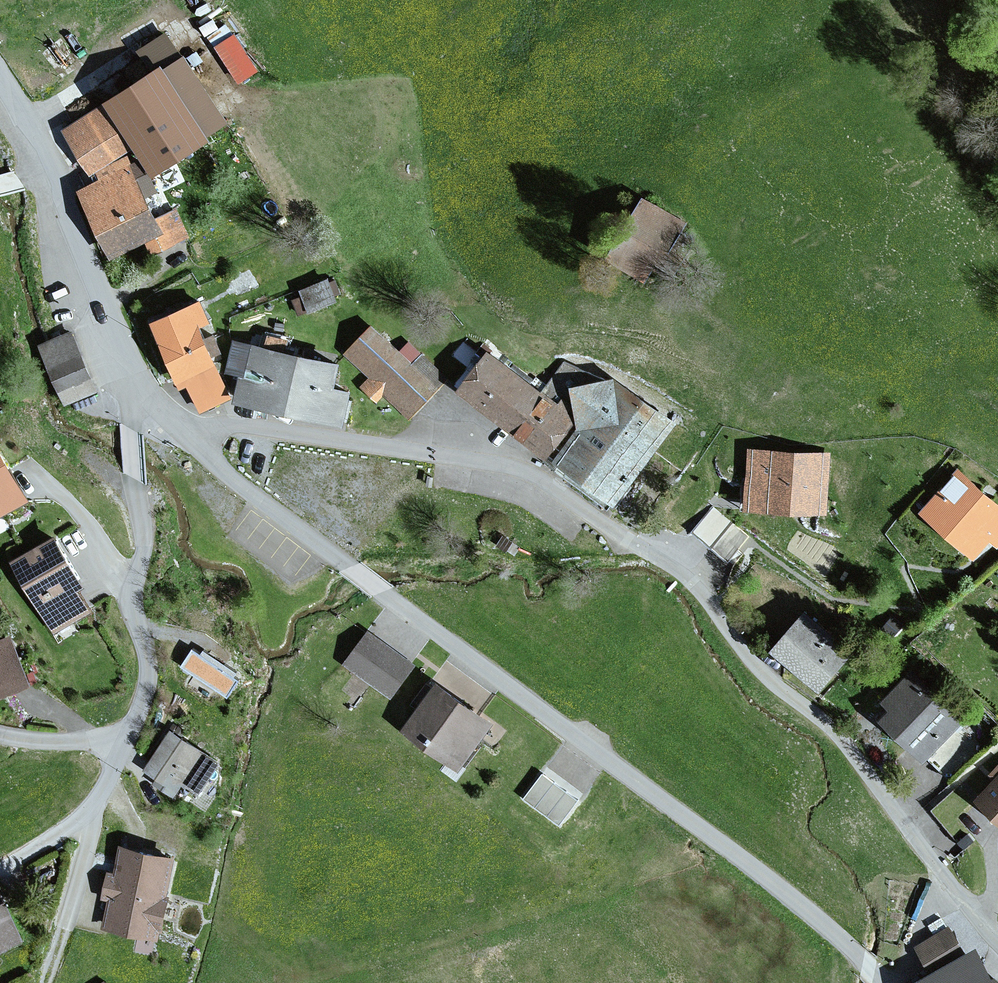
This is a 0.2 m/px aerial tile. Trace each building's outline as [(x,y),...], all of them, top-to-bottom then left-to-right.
[(237,32),(219,43),(242,78),(260,66),(237,32)] [(168,58),(62,128),(93,174),(139,144),(158,173),(236,122),(188,50),(170,61),(168,58)] [(104,177),(83,186),(115,256),(147,241),(153,255),(191,238),(178,209),(161,216),(150,194),(161,189),(145,155),(134,160),(132,156),(100,170),(104,177)] [(645,196),(609,258),(646,279),(652,268),(669,263),(692,223),(645,196)] [(331,275),(303,286),(312,308),(340,298),(331,275)] [(204,299),(157,319),(182,375),(218,359),(202,324),(213,319),(204,299)] [(381,324),(353,349),(375,373),(366,381),(379,395),(389,386),(410,410),(445,378),(423,353),(415,361),(381,324)] [(97,388),(73,332),(45,344),(68,400),(97,388)] [(341,360),(239,339),(233,367),(245,369),(240,396),(348,417),(354,387),(336,383),(341,360)] [(491,347),(462,385),(519,427),(546,388),(491,347)] [(234,394),(218,359),(182,375),(185,382),(192,380),(204,407),(234,394)] [(566,359),(546,388),(519,427),(572,464),(565,474),(614,508),(656,447),(679,414),(618,372),(591,376),(566,359)] [(707,434),(679,414),(656,447),(684,467),(707,434)] [(32,500),(0,444),(0,519),(32,500)] [(828,453),(756,450),(754,503),(826,506),(828,453)] [(960,470),(923,516),(979,562),(994,543),(997,546),(997,500),(960,470)] [(748,537),(712,507),(694,529),(731,558),(748,537)] [(62,528),(12,557),(57,632),(99,607),(84,582),(91,578),(62,528)] [(813,612),(778,651),(825,692),(859,653),(813,612)] [(894,614),(885,625),(895,634),(905,623),(894,614)] [(372,632),(348,663),(394,698),(418,667),(372,632)] [(0,641),(0,699),(35,687),(17,635),(0,641)] [(204,651),(196,646),(184,664),(230,694),(242,676),(238,673),(241,668),(207,646),(204,651)] [(914,669),(887,698),(894,705),(885,714),(929,756),(965,718),(914,669)] [(442,674),(406,722),(466,766),(502,718),(442,674)] [(175,726),(147,766),(160,775),(155,782),(176,796),(186,781),(201,791),(223,759),(175,726)] [(580,798),(545,772),(527,797),(562,822),(580,798)] [(981,795),(997,810),(997,775),(981,795)] [(958,785),(933,808),(967,845),(991,823),(958,785)] [(182,849),(123,836),(116,868),(109,867),(102,898),(110,900),(105,927),(161,939),(163,929),(168,928),(176,890),(173,890),(182,849)] [(28,935),(10,896),(0,901),(0,948),(28,935)] [(951,924),(918,943),(929,962),(962,943),(951,924)] [(914,980),(915,982),(997,982),(997,981),(980,946),(914,980)]
